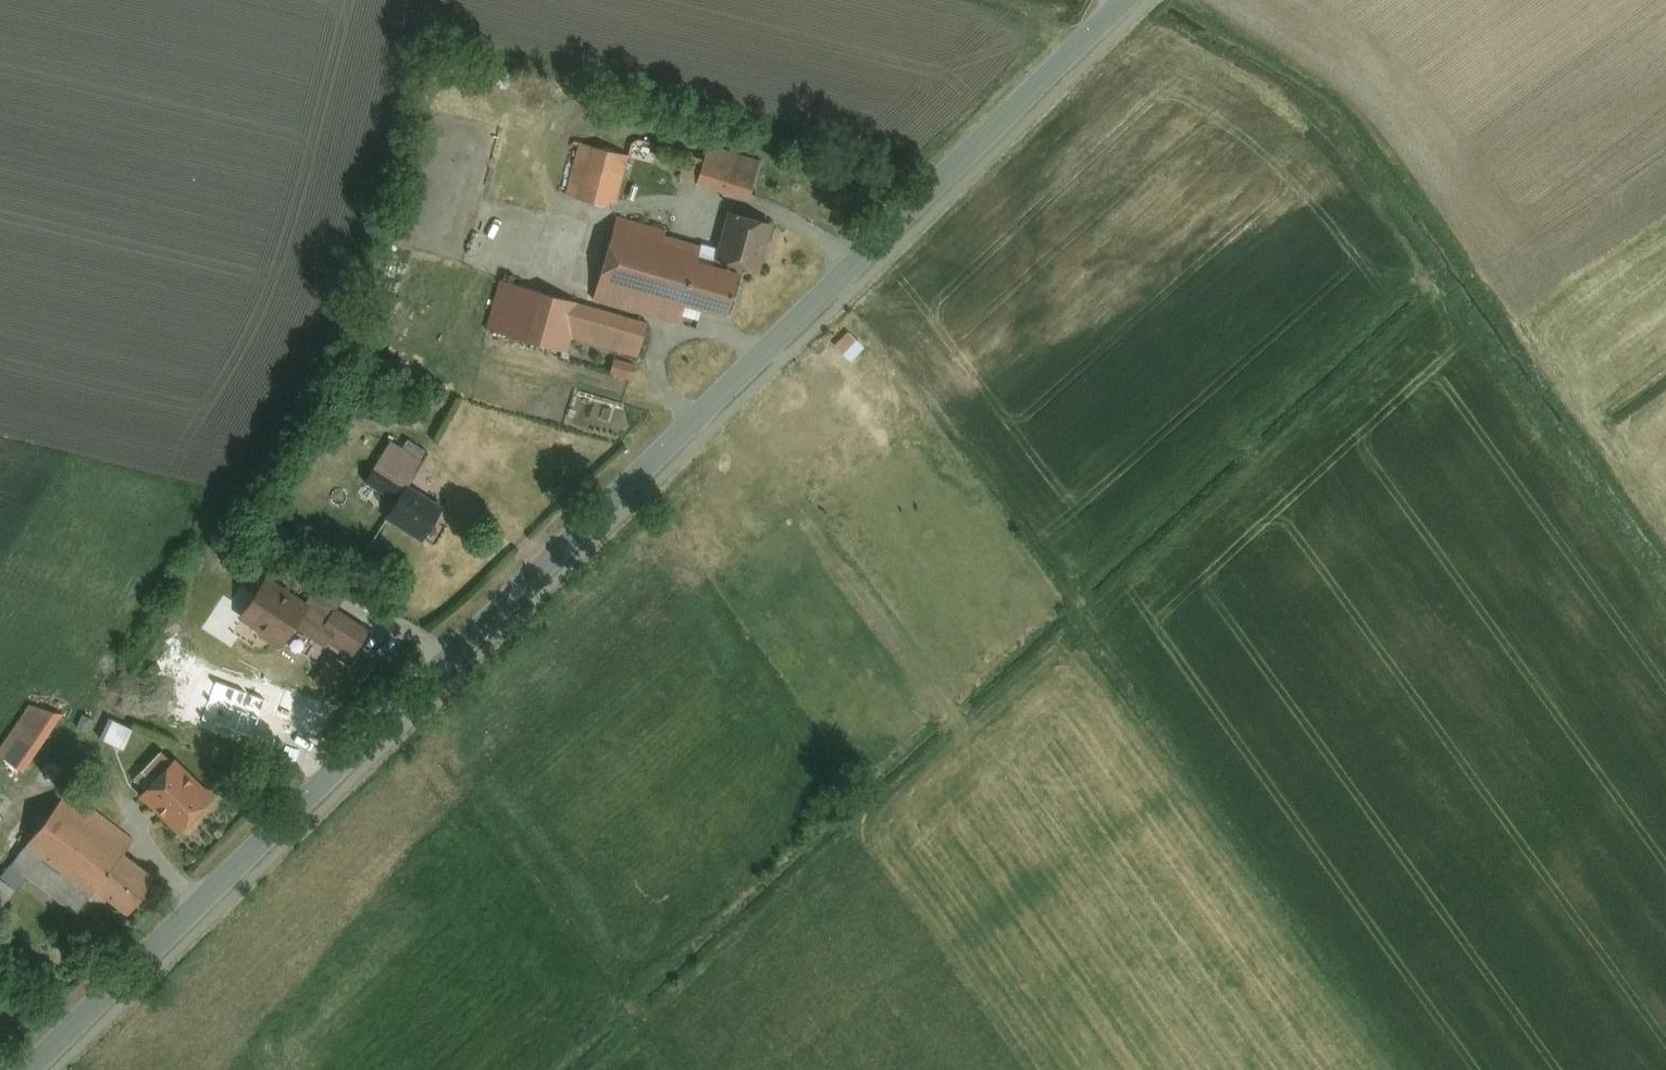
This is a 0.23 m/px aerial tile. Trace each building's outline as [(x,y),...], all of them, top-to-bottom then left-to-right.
[(568,192),(617,204),(629,155),(580,143),(568,192)] [(711,144),(707,159),(687,153),(680,176),(750,197),(761,159),(711,144)] [(653,166),(635,161),(632,171),(650,177),(653,166)] [(733,211),(721,249),(665,233),(666,228),(619,215),(597,296),(681,318),(685,303),(724,313),(736,270),(726,267),(727,261),(758,269),(772,222),(733,211)] [(647,321),(502,279),(488,329),(568,352),(573,336),(637,355),(647,321)] [(635,363),(614,357),(610,372),(631,378),(635,363)] [(406,486),(429,450),(409,437),(402,448),(391,441),(374,466),(406,486)] [(409,492),(391,520),(422,540),(440,512),(409,492)] [(367,629),(335,606),(331,611),(309,596),(306,601),(264,575),(236,619),(281,648),(295,625),(323,645),(329,637),(350,652),(367,629)] [(61,714),(32,705),(0,750),(0,757),(20,772),(61,714)] [(108,716),(99,737),(125,749),(134,729),(108,716)] [(211,795),(170,755),(136,790),(177,830),(211,795)] [(69,786),(20,848),(86,900),(94,890),(123,854),(136,838),(69,786)] [(123,854),(94,890),(123,913),(152,876),(123,854)]
